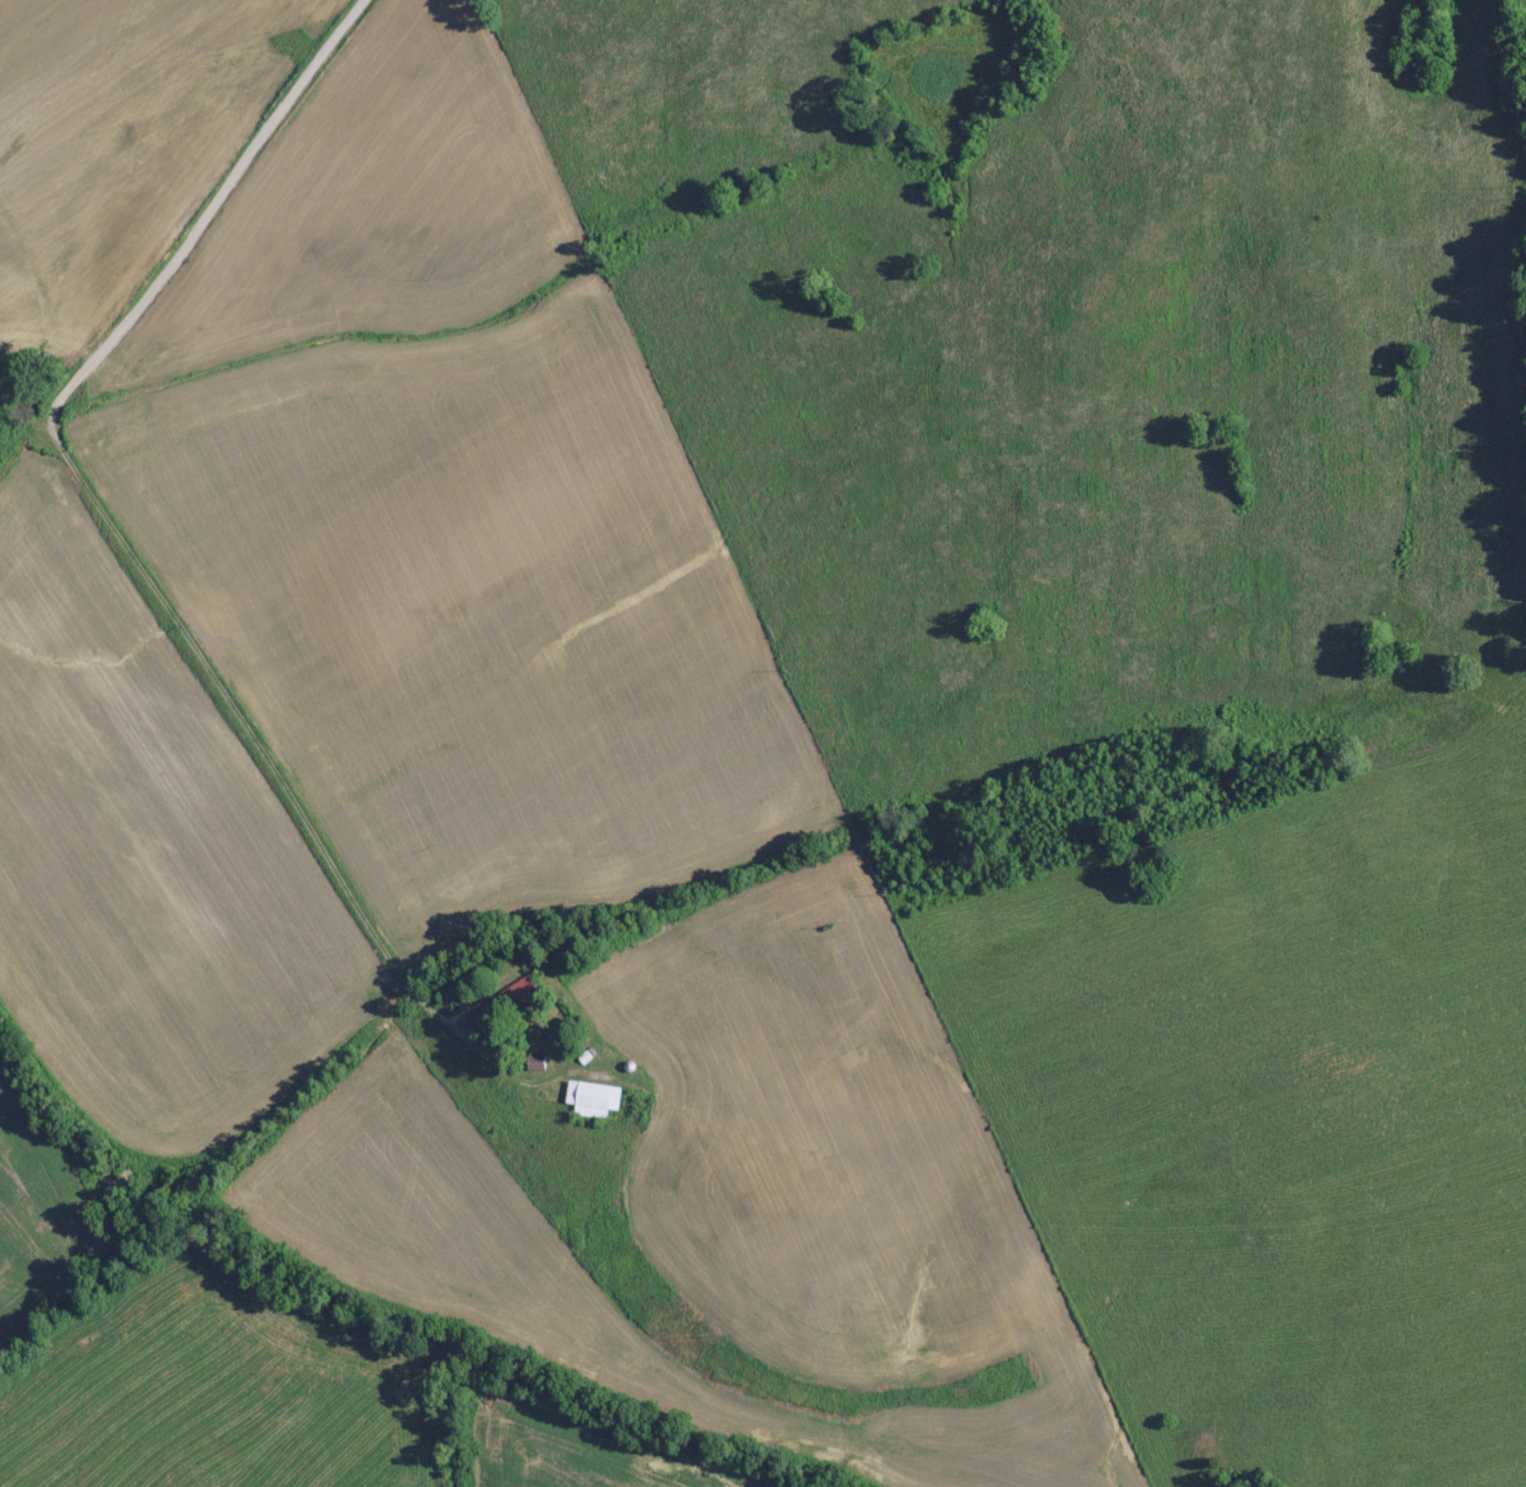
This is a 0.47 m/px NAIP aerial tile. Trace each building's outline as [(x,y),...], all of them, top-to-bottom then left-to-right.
[(503,992),(514,1011),(545,994),(533,974),(503,992)] [(623,1111),(626,1087),(574,1081),(571,1103),(580,1104),(579,1115),(611,1119),(612,1110),(623,1111)]
